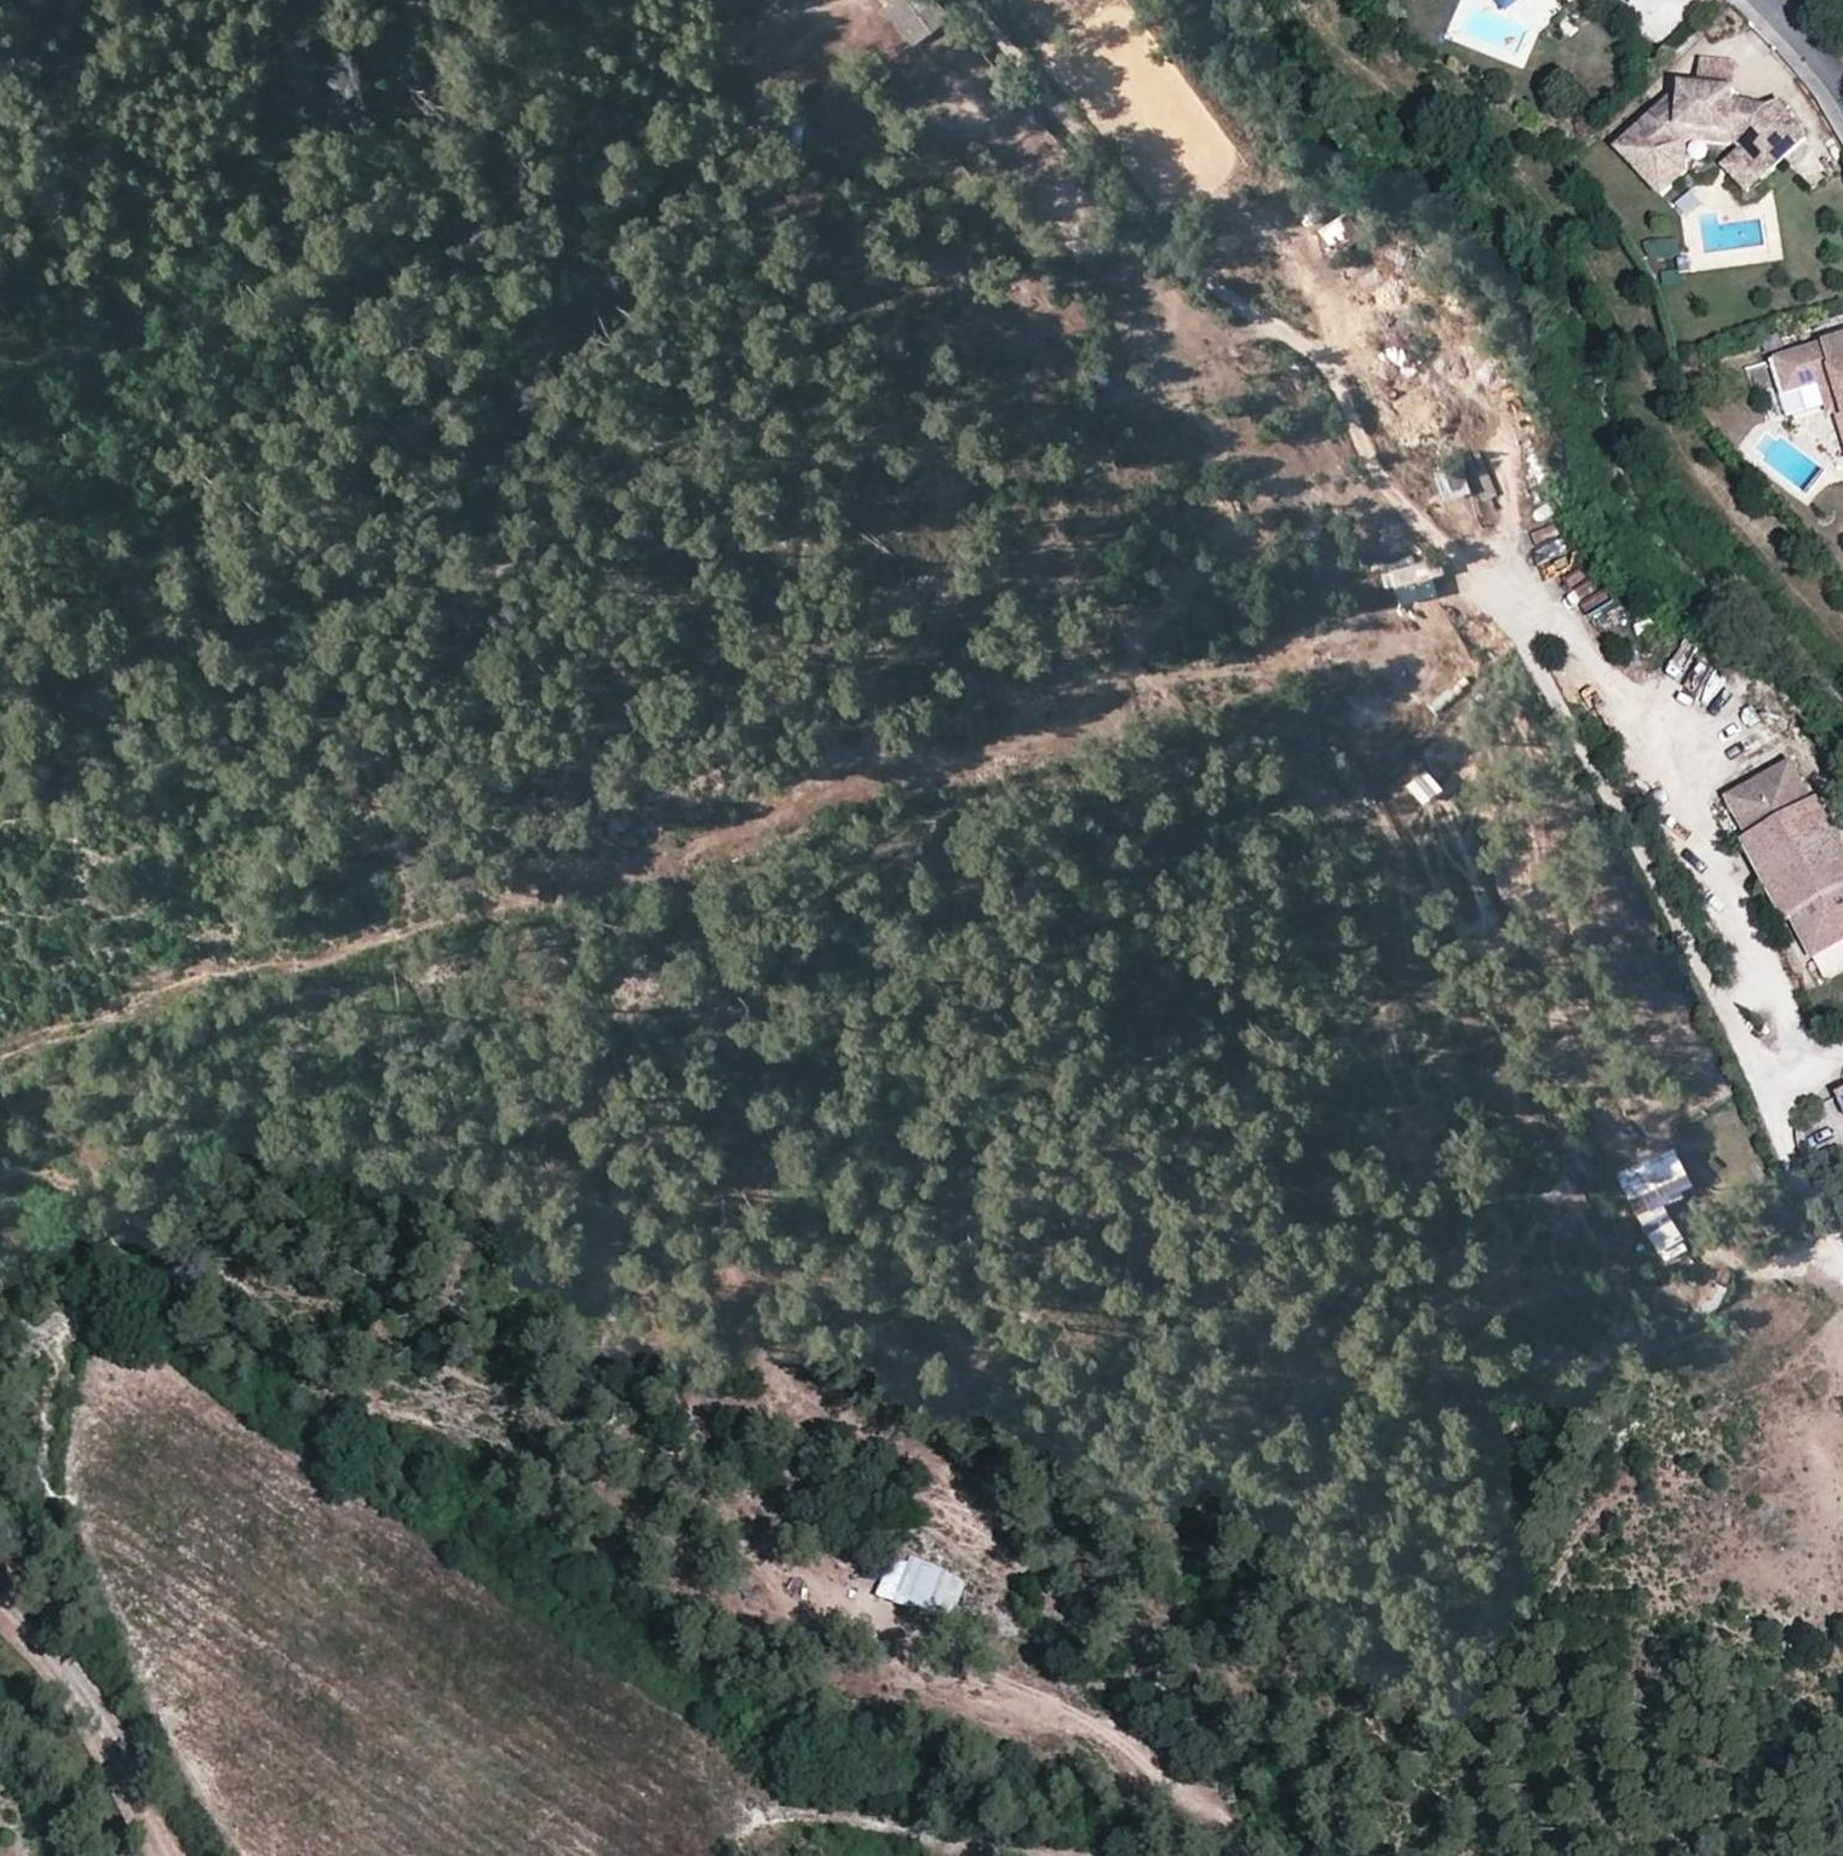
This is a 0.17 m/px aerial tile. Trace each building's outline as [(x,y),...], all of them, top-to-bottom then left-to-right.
[(941,17),(923,0),(889,0),(879,11),(916,44),(941,17)] [(1737,96),(1686,90),(1685,99),(1666,115),(1662,111),(1618,151),(1654,191),(1676,170),(1669,162),(1676,156),(1675,137),(1683,136),(1741,142),(1775,173),(1806,140),(1782,100),(1769,109),(1736,105),(1737,96)] [(1741,142),(1683,136),(1675,137),(1676,156),(1669,162),(1676,170),(1654,191),(1661,199),(1687,177),(1690,144),(1740,150),(1745,155),(1727,174),(1752,198),(1775,173),(1741,142)] [(1314,230),(1331,255),(1365,231),(1348,207),(1314,230)] [(1777,364),(1789,398),(1821,387),(1831,417),(1838,415),(1842,430),(1842,342),(1777,364)] [(1462,466),(1434,471),(1438,495),(1466,490),(1462,466)] [(1404,781),(1418,803),(1440,790),(1427,767),(1404,781)] [(1822,805),(1817,807),(1796,767),(1731,799),(1752,840),(1747,843),(1787,922),(1792,919),(1813,959),(1842,944),(1842,845),(1822,805)] [(1685,1250),(1664,1204),(1691,1192),(1670,1145),(1614,1171),(1657,1263),(1685,1250)] [(948,1628),(968,1583),(896,1552),(877,1597),(948,1628)]
